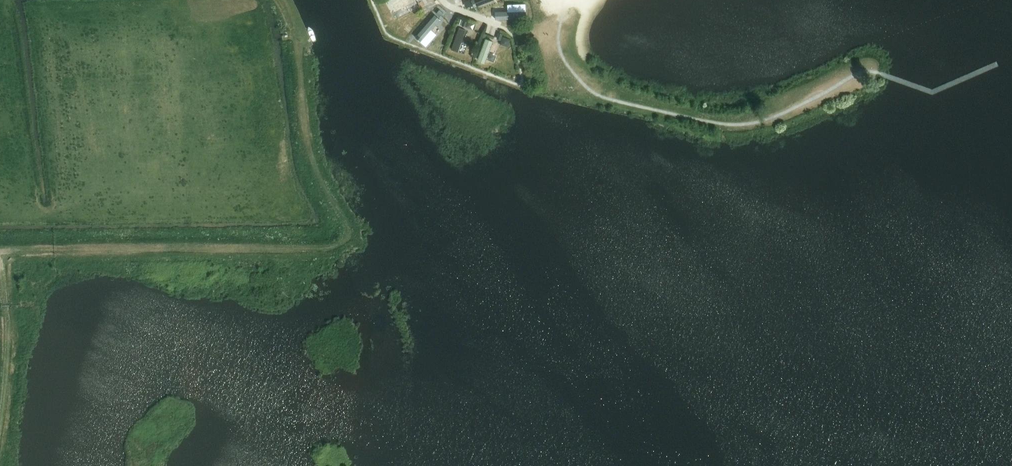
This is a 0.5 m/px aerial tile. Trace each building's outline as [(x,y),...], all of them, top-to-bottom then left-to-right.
[(391,4),(395,12),(415,2),(414,0),(400,0),(391,4)] [(527,11),(496,12),(496,20),(527,19),(527,11)] [(435,15),(416,37),(422,42),(441,20),(435,15)] [(459,28),(452,49),(459,52),(466,30),(459,28)] [(486,39),(478,61),(485,64),(494,41),(486,39)]
